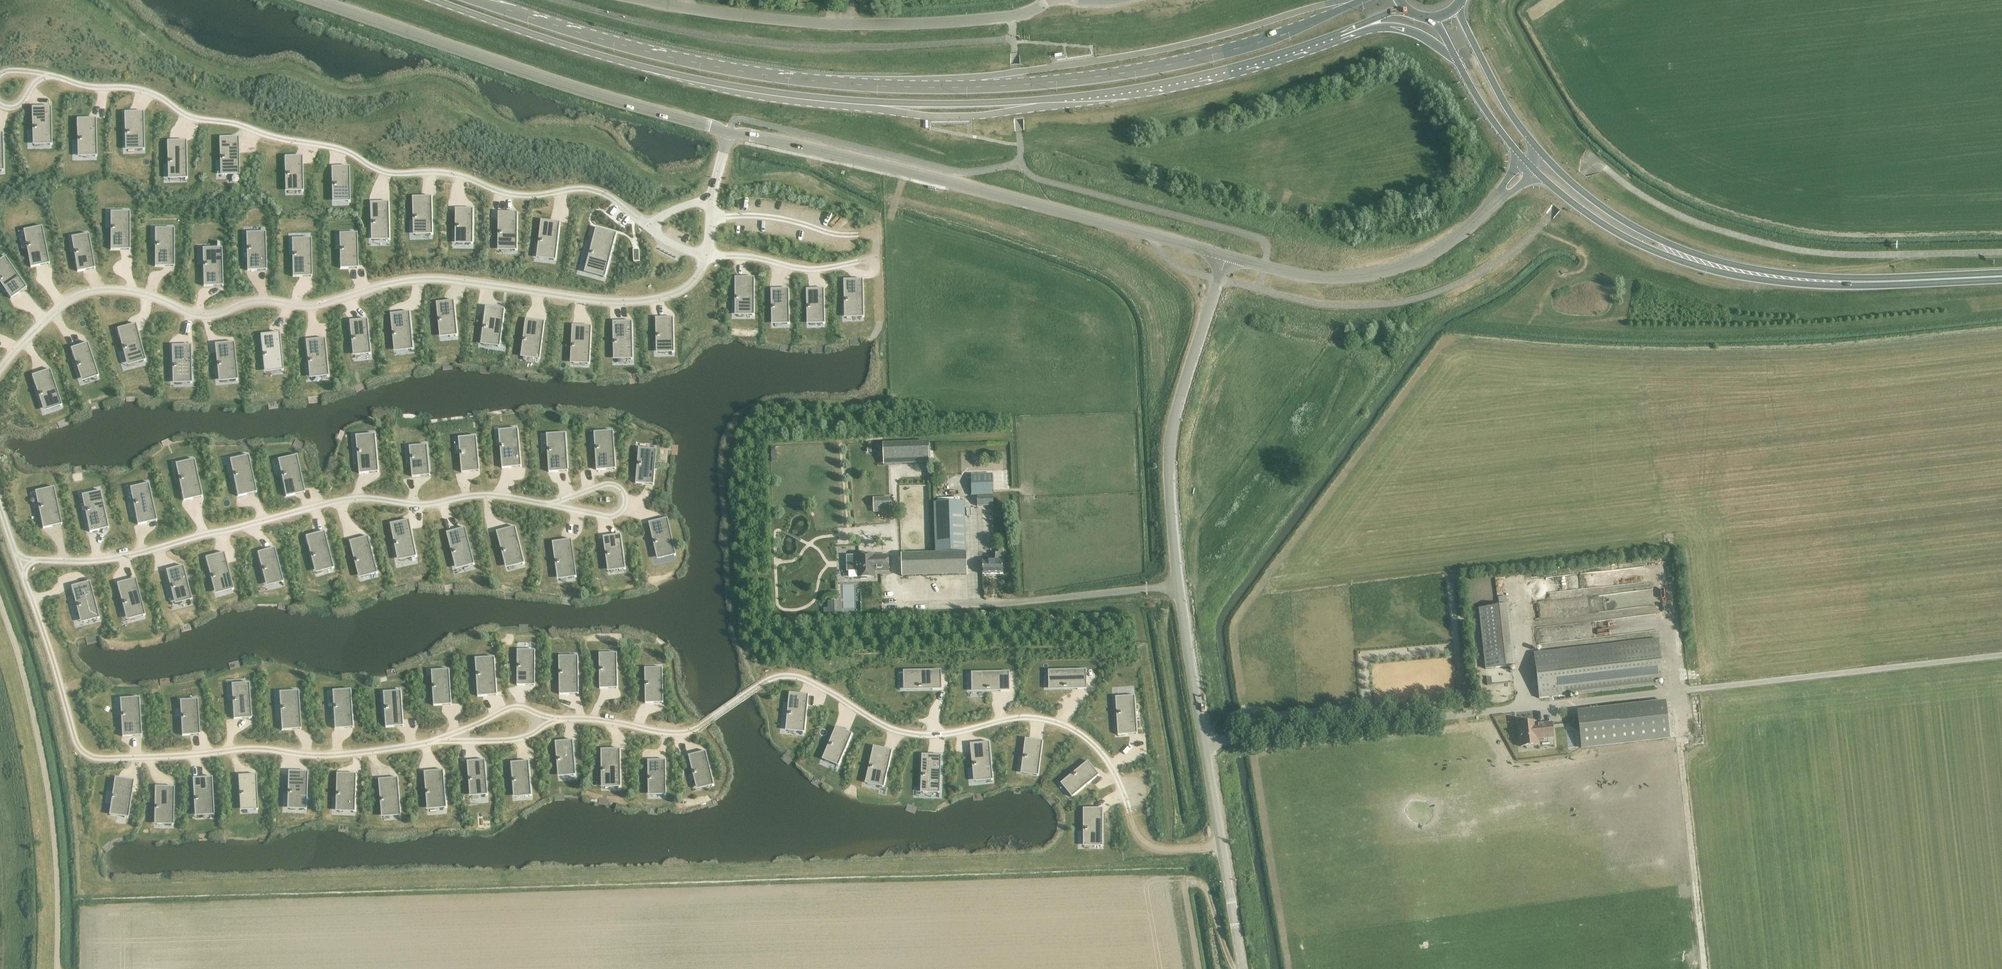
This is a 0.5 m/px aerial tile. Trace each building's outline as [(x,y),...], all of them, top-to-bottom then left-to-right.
[(41,107),(31,107),(31,117),(34,117),(34,127),(34,130),(34,142),(51,142),(52,141),(51,110),(50,110),(44,110),(44,108),(41,108),(41,107)] [(133,112),(124,112),(124,122),(126,122),(126,132),(126,135),(127,147),(143,146),(144,146),(143,115),(142,115),(136,115),(136,113),(133,113),(133,112)] [(86,119),(76,119),(76,128),(79,128),(79,139),(78,139),(79,142),(79,154),(96,153),(97,153),(96,122),(95,122),(89,122),(89,119),(86,119)] [(228,137),(219,138),(219,147),(221,147),(221,158),(221,160),(222,172),(238,172),(239,172),(238,140),(237,140),(231,141),(231,138),(228,138),(228,137)] [(176,141),(167,141),(167,150),(169,150),(169,161),(169,164),(169,176),(186,175),(187,175),(186,144),(185,144),(179,144),(179,141),(176,141)] [(292,156),(284,157),(284,167),(285,167),(285,170),(286,170),(286,174),(286,177),(287,177),(287,188),(302,188),(303,188),(302,159),(301,159),(301,160),(295,160),(295,157),(292,157),(292,156)] [(339,167),(331,167),(331,178),(332,178),(332,180),(333,180),(333,184),(333,187),(334,199),(349,198),(350,198),(349,170),(348,170),(342,170),(342,167),(339,167)] [(422,197),(412,197),(413,206),(415,206),(415,217),(415,220),(415,232),(432,231),(433,231),(432,200),(431,200),(425,200),(425,197),(422,197)] [(379,202),(370,203),(370,212),(372,212),(372,223),(372,225),(372,237),(389,237),(390,237),(389,205),(388,205),(382,206),(382,203),(379,203),(379,202)] [(463,209),(455,209),(455,219),(456,219),(456,222),(457,222),(457,226),(457,229),(457,240),(472,240),(473,240),(473,212),(472,212),(466,212),(466,209),(463,209)] [(508,212),(498,212),(498,222),(500,222),(500,232),(499,232),(499,235),(500,235),(500,247),(516,247),(517,247),(517,215),(516,215),(516,216),(510,216),(510,213),(508,213),(508,212)] [(112,241),(110,241),(110,250),(120,250),(123,250),(123,247),(129,247),(130,247),(130,216),(112,216),(112,227),(112,230),(112,237),(112,241)] [(540,243),(539,255),(555,257),(556,257),(560,226),(559,225),(559,226),(553,225),(553,222),(550,222),(550,221),(541,220),(540,229),(542,230),(540,240),(540,243)] [(591,255),(588,267),(607,271),(616,236),(615,236),(609,235),(610,232),(607,231),(596,228),(592,242),(594,242),(591,253),(591,252),(590,255),(591,255)] [(42,230),(25,233),(28,245),(27,245),(28,248),(30,258),(28,259),(30,268),(40,266),(39,265),(42,265),(42,262),(48,261),(49,261),(42,230)] [(157,258),(154,258),(154,267),(164,267),(164,266),(167,266),(167,263),(173,263),(173,264),(174,264),(174,232),(156,232),(156,244),(156,247),(157,247),(157,258)] [(249,262),(247,262),(247,271),(256,271),(256,270),(259,270),(259,267),(265,267),(266,267),(265,236),(248,236),(248,248),(248,251),(249,262)] [(340,258),(339,258),(340,269),(348,269),(348,268),(351,268),(351,265),(357,265),(358,265),(357,237),(341,237),(341,249),(341,252),(341,251),(341,256),(340,256),(340,258)] [(75,261),(75,262),(77,272),(85,270),(88,270),(87,267),(93,266),(94,266),(89,238),(73,240),(75,252),(76,255),(77,259),(75,259),(75,261)] [(294,268),(292,268),(292,277),(302,277),(302,276),(305,276),(305,273),(311,273),(311,274),(312,274),(311,242),(293,242),(294,254),(293,254),(293,257),(294,257),(294,268)] [(205,277),(203,278),(203,287),(213,286),(216,286),(216,283),(222,283),(223,283),(222,252),(204,252),(205,264),(204,264),(204,267),(205,267),(205,277)] [(0,264),(0,281),(1,281),(7,290),(5,291),(10,299),(18,293),(20,291),(19,289),(24,286),(25,285),(7,259),(0,264)] [(744,277),(735,277),(735,287),(737,287),(737,297),(736,297),(736,300),(737,300),(737,312),(754,312),(754,280),(753,280),(753,281),(747,281),(747,278),(744,278),(744,277)] [(853,280),(843,280),(844,289),(846,289),(846,293),(846,300),(846,302),(846,314),(864,314),(863,282),(862,282),(862,283),(856,283),(856,280),(853,280)] [(771,289),(771,300),(771,303),(773,302),(773,307),(773,309),(773,321),(789,321),(789,292),(788,292),(782,292),(782,289),(779,290),(779,289),(771,289)] [(806,289),(806,300),(807,300),(807,302),(808,302),(808,306),(808,309),(809,321),(825,320),(824,292),(823,292),(817,292),(817,289),(814,289),(806,289)] [(444,302),(436,302),(437,313),(438,313),(438,316),(439,315),(440,320),(439,320),(440,322),(441,334),(456,332),(457,332),(454,304),(453,304),(447,305),(447,302),(444,302)] [(484,329),(483,341),(500,343),(504,312),(503,312),(497,312),(498,309),(495,308),(485,307),(484,316),(486,316),(485,327),(484,327),(484,329)] [(400,313),(390,314),(391,323),(393,323),(394,334),(394,336),(395,336),(396,348),(413,346),(410,315),(409,315),(403,316),(403,313),(400,313)] [(655,318),(655,328),(656,328),(656,331),(658,331),(658,335),(657,335),(657,338),(658,338),(658,349),(674,349),(673,321),(672,321),(666,321),(666,318),(663,318),(655,318)] [(524,342),(523,354),(540,356),(544,325),(543,324),(543,325),(537,324),(538,321),(535,321),(535,320),(525,319),(524,328),(526,329),(526,333),(525,339),(524,339),(524,342)] [(365,320),(353,322),(355,349),(368,349),(365,320)] [(622,321),(612,322),(613,331),(615,331),(615,342),(615,344),(615,356),(633,356),(632,324),(631,324),(631,325),(625,325),(625,322),(622,322),(622,321)] [(572,325),(571,334),(573,335),(573,339),(573,345),(573,348),(572,360),(590,361),(591,329),(590,329),(584,329),(584,326),(581,326),(572,325)] [(126,326),(117,329),(119,338),(121,337),(124,348),(123,348),(124,350),(128,362),(144,357),(136,327),(135,327),(130,329),(129,326),(126,327),(126,326)] [(269,334),(260,335),(261,344),(263,344),(263,348),(264,354),(264,357),(265,369),(283,367),(280,336),(278,336),(279,336),(273,337),(272,334),(269,334)] [(315,340),(305,341),(306,350),(308,349),(308,353),(309,360),(309,363),(310,375),(328,373),(325,342),(324,342),(318,343),(317,340),(315,340)] [(224,343),(214,344),(215,353),(217,353),(218,357),(218,364),(218,366),(219,366),(220,378),(237,376),(234,345),(233,345),(233,346),(227,346),(227,343),(224,344),(224,343)] [(70,348),(74,359),(74,358),(75,361),(76,360),(78,364),(77,364),(78,367),(82,378),(97,373),(88,346),(87,346),(82,348),(81,345),(78,346),(70,348)] [(181,346),(171,346),(171,355),(173,355),(174,366),(173,366),(173,368),(174,368),(174,380),(192,380),(191,348),(190,348),(190,349),(184,349),(184,346),(181,346)] [(61,402),(51,372),(50,373),(44,375),(43,372),(40,373),(31,376),(34,384),(36,384),(40,394),(39,394),(40,397),(40,396),(44,408),(61,402)] [(518,432),(501,434),(502,446),(501,446),(502,448),(503,459),(501,459),(502,468),(511,468),(511,467),(514,467),(514,464),(520,463),(520,464),(521,464),(518,432)] [(613,435),(596,436),(597,448),(596,448),(597,450),(598,461),(595,461),(596,470),(606,470),(606,469),(609,469),(608,466),(614,466),(616,466),(613,435)] [(566,437),(548,438),(549,450),(549,452),(550,463),(548,463),(549,472),(558,472),(558,471),(561,471),(561,468),(567,468),(568,468),(566,437)] [(375,438),(358,439),(359,451),(359,454),(360,464),(358,465),(359,474),(369,473),(369,472),(371,472),(371,469),(377,469),(378,469),(375,438)] [(476,440),(461,441),(462,453),(461,453),(462,455),(462,459),(461,460),(461,462),(460,462),(461,473),(469,472),(472,471),(472,469),(478,468),(479,468),(476,440)] [(928,459),(928,442),(883,444),(883,445),(886,444),(887,454),(889,457),(903,456),(903,460),(928,459)] [(427,449),(411,450),(412,457),(412,460),(413,466),(411,467),(412,477),(420,476),(423,476),(423,473),(428,472),(428,473),(430,473),(427,449)] [(656,453),(640,452),(639,464),(639,466),(639,470),(637,470),(637,473),(636,473),(635,483),(644,484),(646,484),(647,481),(653,481),(653,482),(654,482),(656,453)] [(249,459),(232,463),(234,474),(235,477),(237,487),(235,488),(237,497),(247,495),(246,494),(249,494),(249,491),(254,490),(255,490),(256,490),(249,459)] [(297,459),(280,463),(283,474),(282,474),(283,477),(285,487),(283,488),(285,497),(295,495),(295,494),(297,494),(297,491),(303,490),(304,490),(297,459)] [(195,463),(178,467),(180,478),(180,481),(181,481),(183,492),(181,492),(183,501),(192,499),(195,498),(194,495),(200,494),(201,494),(195,463)] [(992,474),(971,475),(972,496),(993,496),(992,474)] [(149,487),(132,491),(135,502),(134,502),(135,505),(137,516),(135,516),(137,525),(147,523),(149,522),(149,519),(155,518),(156,518),(149,487)] [(54,491),(37,495),(40,506),(39,506),(40,509),(43,519),(41,520),(42,529),(52,527),(52,526),(55,526),(54,523),(60,522),(61,522),(54,491)] [(101,495),(84,498),(86,510),(87,513),(87,512),(89,523),(87,523),(89,532),(98,530),(101,529),(101,527),(106,525),(106,526),(108,525),(101,495)] [(874,509),(890,509),(889,498),(884,498),(884,496),(879,496),(879,498),(873,498),(874,509)] [(993,496),(977,497),(977,506),(993,506),(993,500),(993,496)] [(966,575),(966,553),(964,502),(934,503),(935,553),(901,554),(902,576),(966,575)] [(658,520),(648,523),(650,532),(652,531),(655,542),(655,544),(658,556),(675,552),(668,521),(667,521),(667,522),(661,523),(661,520),(658,521),(658,520)] [(399,522),(390,524),(392,533),(394,532),(396,543),(396,546),(397,546),(399,557),(416,554),(410,523),(409,523),(403,524),(402,522),(399,522)] [(505,529),(496,532),(498,541),(500,540),(503,551),(504,553),(507,565),(524,560),(516,530),(515,530),(509,532),(508,529),(506,530),(505,529)] [(455,530),(446,533),(448,542),(450,541),(453,552),(454,554),(457,566),(474,561),(466,531),(465,531),(459,533),(458,530),(456,531),(455,530)] [(869,532),(865,536),(869,540),(874,536),(869,532)] [(314,534),(305,536),(307,545),(309,545),(312,555),(312,558),(313,558),(316,569),(332,565),(325,534),(318,537),(317,534),(314,534)] [(611,536),(603,537),(604,547),(605,547),(605,550),(607,550),(607,554),(607,556),(608,556),(609,568),(625,566),(621,537),(620,537),(620,538),(614,539),(614,536),(611,536)] [(359,539),(349,541),(352,550),(354,550),(356,560),(357,563),(360,574),(377,570),(369,539),(368,540),(362,541),(361,539),(359,539)] [(561,541),(552,542),(553,551),(555,551),(557,562),(556,562),(557,564),(559,576),(576,574),(572,542),(571,543),(565,544),(564,541),(562,541),(561,541)] [(265,551),(257,553),(259,563),(260,563),(260,565),(262,565),(263,569),(263,571),(264,571),(267,583),(282,578),(275,551),(274,551),(268,553),(267,550),(265,551)] [(982,562),(982,574),(1002,574),(1002,551),(998,551),(999,553),(994,553),(995,562),(982,562)] [(858,577),(860,577),(860,578),(867,578),(866,577),(874,577),(874,571),(888,570),(888,555),(874,555),(873,554),(858,555),(858,577)] [(214,555),(205,558),(207,566),(209,566),(212,576),(212,579),(213,579),(215,590),(232,586),(224,556),(223,556),(218,558),(217,555),(214,556),(214,555)] [(173,568),(165,570),(168,581),(168,580),(169,583),(171,583),(172,587),(171,587),(172,589),(175,600),(191,596),(184,569),(182,569),(183,569),(177,571),(176,568),(173,569),(173,568)] [(126,581),(116,584),(119,592),(121,592),(123,602),(124,605),(127,616),(144,612),(136,582),(135,582),(129,584),(129,581),(126,582),(126,581)] [(75,595),(78,605),(77,605),(78,608),(81,619),(98,615),(90,584),(89,585),(83,586),(83,584),(80,584),(71,586),(73,595),(75,595)] [(1498,598),(1499,606),(1507,604),(1506,597),(1498,598)] [(1478,609),(1485,669),(1515,666),(1508,605),(1478,609)] [(1655,685),(1654,681),(1663,680),(1658,639),(1534,653),(1539,699),(1655,685)] [(517,675),(517,685),(525,685),(528,685),(528,682),(534,682),(534,683),(535,683),(535,654),(519,654),(519,665),(519,668),(519,672),(517,672),(517,675)] [(616,685),(617,685),(617,657),(601,657),(601,669),(601,671),(601,675),(600,675),(600,678),(599,678),(599,689),(608,689),(607,688),(610,688),(610,685),(616,685)] [(561,675),(561,685),(559,685),(559,695),(569,694),(572,694),(572,691),(577,691),(579,691),(578,660),(561,660),(561,672),(560,672),(561,675)] [(495,661),(477,662),(478,674),(478,676),(479,687),(477,687),(477,697),(487,696),(487,695),(490,695),(490,692),(496,692),(497,692),(495,661)] [(938,670),(907,671),(907,672),(907,688),(919,688),(921,688),(928,688),(932,688),(932,690),(942,690),(941,680),(941,677),(938,677),(938,671),(938,670)] [(1083,670),(1052,670),(1052,671),(1052,688),(1064,688),(1066,688),(1073,687),(1077,687),(1077,689),(1087,689),(1086,680),(1086,677),(1083,677),(1083,671),(1083,670)] [(662,700),(663,700),(663,671),(647,672),(647,683),(646,683),(646,686),(647,686),(647,690),(645,690),(645,693),(645,703),(653,703),(656,703),(656,700),(662,700)] [(1006,672),(975,672),(975,673),(975,690),(987,690),(990,690),(996,689),(1000,689),(1000,691),(1010,691),(1009,682),(1009,679),(1006,679),(1006,673),(1006,672)] [(449,673),(433,674),(434,686),(434,688),(435,693),(433,693),(433,695),(433,706),(442,705),(441,705),(444,705),(444,702),(450,702),(451,702),(449,673)] [(232,709),(233,719),(241,719),(241,718),(244,718),(244,715),(250,715),(251,715),(249,687),(233,688),(234,699),(234,702),(234,706),(233,706),(233,709),(232,709)] [(351,693),(334,694),(335,706),(334,706),(335,709),(335,720),(333,720),(334,729),(344,728),(346,728),(346,725),(352,725),(353,725),(351,693)] [(789,693),(788,702),(790,702),(790,706),(789,713),(789,715),(789,716),(788,727),(804,729),(805,729),(808,698),(807,698),(801,697),(801,694),(799,694),(789,693)] [(298,694),(281,696),(282,708),(281,708),(282,710),(283,721),(281,721),(281,730),(291,730),(291,729),(294,729),(293,726),(299,726),(301,726),(298,694)] [(401,695),(386,696),(386,707),(386,710),(387,714),(385,714),(385,717),(385,727),(394,727),(394,726),(396,726),(396,723),(402,723),(403,723),(401,695)] [(1134,700),(1117,701),(1118,712),(1118,713),(1118,715),(1119,722),(1119,726),(1117,726),(1118,735),(1127,735),(1127,734),(1130,734),(1130,731),(1136,731),(1137,731),(1135,700),(1134,700)] [(139,701),(122,702),(122,714),(122,717),(123,717),(123,728),(121,728),(122,737),(131,736),(134,736),(134,733),(140,733),(141,733),(139,701)] [(1665,701),(1577,711),(1581,749),(1669,739),(1665,701)] [(198,703),(182,704),(182,716),(182,719),(183,718),(183,723),(181,723),(181,725),(182,736),(190,735),(193,735),(192,732),(198,732),(199,732),(198,703)] [(1518,724),(1521,747),(1525,747),(1527,749),(1533,748),(1534,746),(1538,745),(1537,739),(1553,738),(1552,723),(1536,725),(1535,722),(1518,724)] [(830,746),(825,757),(839,763),(840,763),(851,737),(850,736),(844,734),(845,731),(843,730),(836,727),(831,737),(832,737),(831,739),(832,740),(831,744),(830,743),(829,746),(830,746)] [(1024,759),(1023,770),(1038,772),(1039,772),(1042,744),(1041,744),(1035,743),(1036,740),(1033,740),(1025,739),(1024,749),(1024,752),(1025,752),(1025,756),(1024,756),(1024,759)] [(563,741),(555,742),(556,752),(556,755),(558,755),(558,759),(558,762),(559,762),(559,771),(560,773),(575,772),(575,765),(573,743),(572,743),(572,744),(566,744),(566,741),(563,742),(563,741)] [(979,743),(970,744),(971,753),(973,753),(974,764),(974,766),(975,778),(992,776),(993,776),(990,745),(988,745),(989,745),(983,746),(982,743),(979,743)] [(870,769),(868,780),(884,784),(885,784),(892,753),(890,753),(885,752),(885,749),(882,749),(883,748),(873,746),(871,755),(873,756),(872,760),(871,766),(870,766),(870,769)] [(610,749),(601,749),(601,759),(603,759),(603,769),(603,772),(603,778),(603,784),(621,784),(620,752),(619,752),(613,752),(613,750),(610,750),(610,749)] [(696,754),(688,755),(691,766),(692,768),(693,768),(694,772),(695,774),(698,786),(713,782),(706,754),(705,754),(705,755),(700,756),(699,753),(696,754)] [(922,754),(921,764),(923,764),(923,768),(923,775),(922,777),(923,777),(922,789),(939,790),(940,790),(941,758),(940,758),(934,758),(934,755),(931,755),(922,754)] [(648,774),(650,774),(650,778),(649,778),(650,780),(650,792),(666,792),(666,763),(664,763),(658,763),(658,761),(656,761),(656,760),(647,760),(648,771),(648,774)] [(471,781),(472,793),(487,791),(485,763),(484,763),(478,764),(478,761),(475,761),(467,762),(468,772),(468,775),(470,775),(470,779),(470,781),(471,781)] [(1073,775),(1064,783),(1074,794),(1074,795),(1097,777),(1096,776),(1092,772),(1094,770),(1092,768),(1093,767),(1087,761),(1079,768),(1080,768),(1077,770),(1079,771),(1075,774),(1075,773),(1073,775)] [(519,762),(511,763),(511,773),(512,773),(512,776),(514,776),(514,780),(514,782),(515,794),(531,792),(529,764),(528,764),(522,765),(522,762),(519,762)] [(297,771),(288,771),(287,780),(289,780),(289,791),(289,794),(289,806),(306,806),(307,775),(300,775),(300,772),(297,772),(297,771)] [(433,771),(424,772),(425,781),(427,781),(428,792),(427,792),(427,794),(428,794),(429,806),(446,805),(444,773),(442,773),(443,774),(437,774),(436,771),(433,771)] [(346,774),(337,773),(337,783),(339,783),(338,793),(338,796),(338,808),(355,809),(356,777),(355,777),(349,777),(349,774),(346,774)] [(246,775),(238,776),(238,786),(239,786),(239,789),(240,789),(241,793),(240,793),(241,795),(241,807),(257,806),(256,778),(255,778),(249,778),(249,775),(246,776),(246,775)] [(113,787),(115,787),(113,798),(113,800),(111,812),(128,815),(133,783),(126,783),(127,780),(124,779),(114,777),(113,787)] [(202,778),(192,778),(193,788),(195,787),(195,798),(195,801),(196,813),(214,812),(212,780),(205,781),(205,778),(202,778)] [(388,779),(378,779),(379,789),(381,789),(382,799),(382,802),(383,814),(401,812),(398,781),(397,781),(391,782),(391,779),(388,779)] [(156,809),(156,821),(173,822),(174,790),(173,790),(167,790),(167,787),(164,787),(154,787),(154,796),(156,796),(156,807),(156,809)] [(1093,808),(1083,808),(1083,817),(1085,817),(1085,828),(1085,831),(1085,843),(1102,843),(1103,811),(1101,811),(1101,812),(1095,812),(1095,809),(1093,809),(1093,808)]
